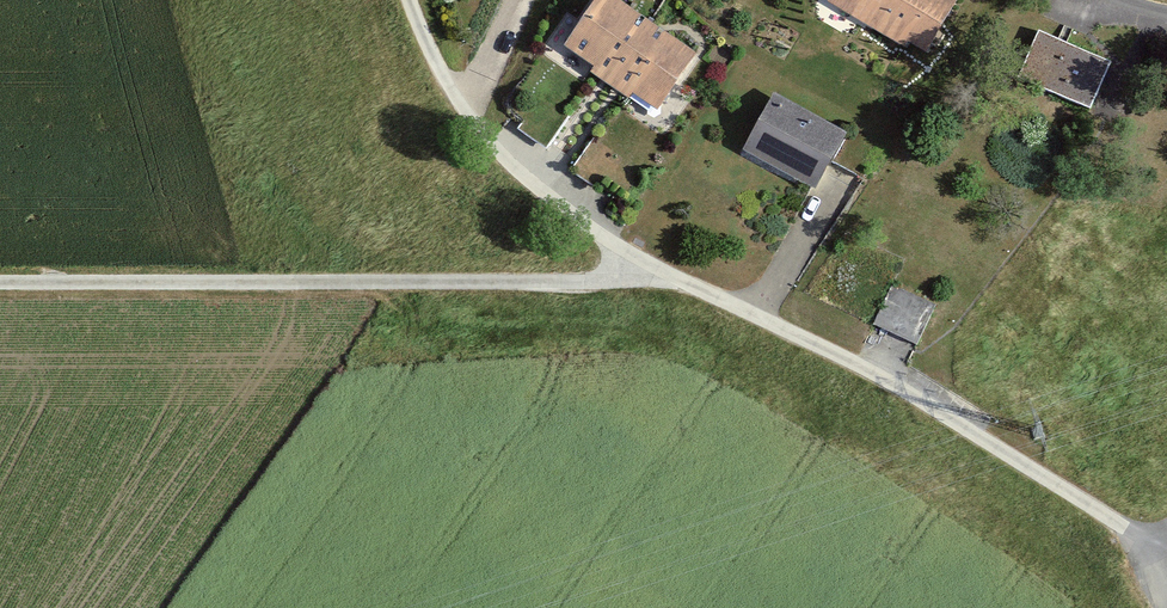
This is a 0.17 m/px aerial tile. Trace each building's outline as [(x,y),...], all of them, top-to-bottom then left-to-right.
[(616,0),(608,0),(577,44),(625,78),(659,30),(616,0)] [(947,0),(842,0),(935,57),(964,10),(947,0)] [(707,63),(659,30),(625,78),(673,111),(707,63)] [(1121,62),(1044,30),(1024,78),(1100,110),(1121,62)] [(783,100),(757,149),(831,188),(857,140),(783,100)]
